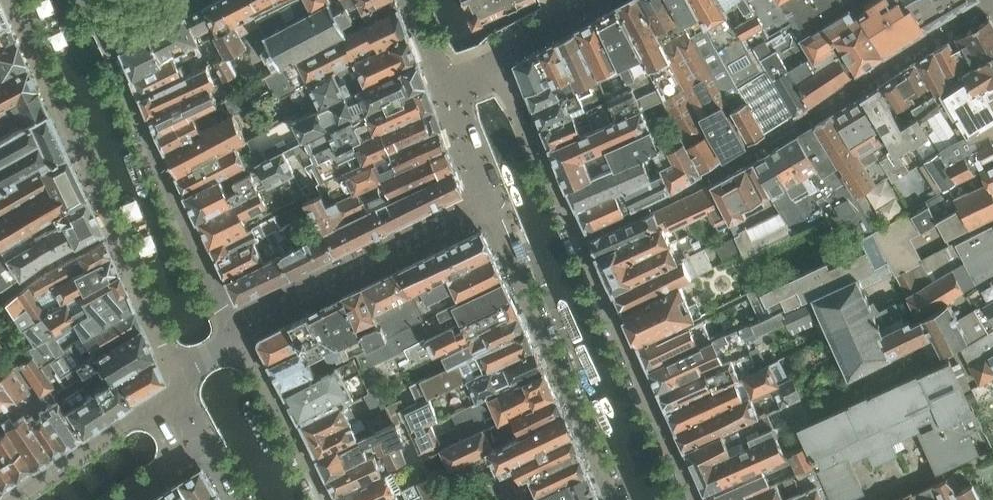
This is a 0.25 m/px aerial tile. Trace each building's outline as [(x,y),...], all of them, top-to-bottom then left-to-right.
[(186,17),(196,36),(197,35),(199,34),(216,27),(219,34),(233,26),(220,0),(219,0),(206,7),(186,17)] [(233,26),(247,19),(237,0),(220,0),(233,26)] [(247,19),(256,14),(261,12),(255,0),(237,0),(247,19)] [(261,12),(272,6),(270,0),(255,0),(261,12)] [(256,14),(261,25),(272,45),(263,50),(274,71),(289,64),(345,35),(343,32),(347,30),(344,25),(349,23),(348,20),(342,7),(336,10),(332,0),(329,0),(311,9),(306,0),(283,0),(272,6),(261,12),(256,14)] [(311,9),(329,0),(306,0),(311,9)] [(347,5),(342,7),(348,20),(387,0),(345,0),(347,5)] [(349,23),(344,25),(347,30),(343,32),(345,35),(399,7),(400,7),(397,0),(387,0),(348,20),(349,23)] [(468,6),(468,5),(473,16),(476,23),(477,25),(487,20),(504,13),(506,13),(507,12),(509,11),(510,10),(516,8),(518,7),(520,6),(521,6),(522,5),(534,0),(465,0),(468,6)] [(618,7),(663,97),(682,136),(702,173),(723,158),(699,114),(701,113),(687,89),(639,0),(631,0),(618,7)] [(687,89),(707,78),(712,76),(691,39),(670,0),(639,0),(687,89)] [(691,39),(708,30),(691,0),(670,0),(691,39)] [(708,30),(740,88),(763,75),(748,50),(755,46),(770,37),(770,36),(763,24),(742,36),(731,16),(721,0),(691,0),(708,30)] [(731,16),(742,36),(763,24),(749,0),(721,0),(731,16)] [(763,24),(770,36),(791,23),(780,4),(777,0),(749,0),(763,24)] [(852,29),(848,23),(856,18),(850,10),(843,0),(777,0),(780,4),(791,23),(799,36),(801,39),(810,55),(815,62),(835,49),(833,45),(837,42),(842,39),(840,37),(852,29)] [(874,0),(843,0),(850,10),(856,18),(859,16),(869,10),(865,5),(874,0)] [(886,53),(893,48),(894,49),(894,48),(904,42),(905,42),(905,41),(912,37),(913,37),(912,36),(890,1),(890,0),(874,0),(865,5),(869,10),(859,16),(886,54),(887,53),(886,53)] [(974,0),(891,0),(890,1),(912,36),(974,0)] [(345,35),(289,64),(301,87),(301,88),(358,60),(355,55),(376,44),(379,49),(409,35),(399,7),(345,35)] [(618,7),(598,18),(631,88),(633,87),(644,107),(663,97),(618,7)] [(219,34),(215,36),(225,57),(226,58),(229,57),(249,46),(243,34),(261,25),(256,14),(247,19),(233,26),(219,34)] [(842,39),(837,42),(857,72),(886,54),(859,16),(856,18),(848,23),(852,29),(840,37),(842,39)] [(175,56),(201,43),(197,35),(196,36),(186,17),(151,35),(164,62),(175,56)] [(949,41),(964,67),(966,70),(992,55),(992,24),(990,17),(949,41)] [(598,18),(577,29),(619,119),(644,107),(633,87),(631,88),(598,18)] [(5,23),(0,26),(0,44),(11,37),(11,36),(11,37),(9,33),(10,33),(5,24),(6,24),(5,23)] [(770,37),(755,46),(763,60),(778,50),(777,49),(799,36),(791,23),(770,36),(770,37)] [(579,91),(577,92),(589,117),(594,128),(595,130),(619,119),(577,29),(557,41),(571,78),(576,89),(578,88),(579,91)] [(708,30),(691,39),(712,76),(719,88),(730,107),(745,98),(740,88),(708,30)] [(127,48),(122,50),(135,77),(164,62),(151,35),(127,48)] [(379,49),(358,60),(301,88),(313,111),(347,96),(359,90),(419,62),(409,35),(379,49)] [(788,68),(810,55),(801,39),(799,36),(777,49),(778,50),(763,60),(755,46),(748,50),(763,75),(769,71),(794,113),(795,114),(810,105),(788,68)] [(22,64),(21,61),(17,51),(15,48),(16,48),(12,38),(12,37),(11,37),(0,44),(0,77),(22,64)] [(557,41),(539,51),(550,75),(552,74),(555,79),(553,80),(560,95),(561,94),(558,87),(565,84),(564,81),(571,78),(557,41)] [(949,41),(934,51),(949,76),(964,67),(949,41)] [(810,55),(788,68),(810,105),(852,75),(835,49),(815,62),(810,55)] [(538,50),(516,63),(518,66),(528,90),(534,106),(535,106),(560,95),(553,80),(555,79),(552,74),(550,75),(539,51),(538,50)] [(934,51),(916,62),(929,85),(920,90),(926,99),(934,94),(953,83),(949,76),(934,51)] [(966,70),(964,67),(949,76),(953,83),(966,75),(975,91),(985,86),(987,88),(992,84),(992,55),(966,70)] [(164,62),(135,77),(144,95),(185,76),(175,56),(164,62)] [(144,95),(152,113),(212,86),(238,73),(229,57),(226,58),(225,57),(208,65),(185,76),(144,95)] [(426,84),(427,84),(419,62),(359,90),(347,96),(313,111),(294,120),(302,136),(286,144),(288,149),(289,150),(295,147),(365,114),(426,84)] [(920,90),(929,85),(916,62),(900,72),(918,103),(926,99),(920,90)] [(23,65),(23,64),(22,65),(22,64),(0,77),(0,110),(34,90),(23,65)] [(159,132),(159,133),(169,153),(237,119),(234,113),(264,98),(261,93),(272,88),(278,100),(301,87),(289,64),(274,71),(220,102),(159,132)] [(763,75),(740,88),(745,98),(765,133),(767,132),(767,131),(773,128),(775,127),(774,127),(781,123),(782,123),(782,122),(788,119),(789,118),(788,117),(794,113),(769,71),(763,75)] [(918,115),(914,106),(918,103),(900,72),(879,86),(901,124),(918,115)] [(967,135),(959,139),(960,141),(992,122),(992,84),(987,88),(985,86),(975,91),(966,75),(953,83),(934,94),(943,109),(948,106),(954,117),(955,116),(967,135)] [(707,78),(687,89),(701,113),(721,102),(707,78)] [(297,153),(300,151),(308,167),(316,184),(317,184),(386,152),(430,132),(440,128),(441,127),(434,107),(426,84),(365,114),(295,147),(297,152),(297,153)] [(212,86),(152,113),(153,118),(159,132),(220,102),(214,90),(212,86)] [(926,99),(918,103),(914,106),(918,115),(901,124),(879,86),(863,96),(897,151),(910,143),(912,145),(934,129),(927,118),(943,109),(934,94),(926,99)] [(43,111),(42,109),(41,109),(40,105),(34,90),(0,110),(0,137),(43,111)] [(560,95),(535,106),(543,127),(572,115),(576,123),(589,117),(577,92),(571,95),(569,91),(561,95),(561,94),(560,95)] [(833,114),(816,125),(841,166),(842,164),(847,172),(843,174),(856,195),(889,176),(893,182),(910,171),(897,151),(863,96),(833,114)] [(644,107),(619,119),(595,130),(594,128),(551,146),(560,168),(585,157),(607,147),(615,165),(664,145),(682,136),(663,97),(644,107)] [(745,98),(730,107),(750,142),(765,133),(745,98)] [(701,113),(699,114),(723,158),(730,154),(739,149),(746,144),(731,118),(721,102),(701,113)] [(58,146),(59,146),(57,143),(55,139),(55,138),(54,135),(53,135),(51,130),(52,130),(50,127),(48,122),(47,119),(46,119),(44,114),(43,111),(0,137),(0,189),(62,154),(61,151),(60,151),(58,147),(59,147),(58,146)] [(543,127),(543,128),(551,146),(594,128),(589,117),(576,123),(572,115),(543,127)] [(237,119),(169,153),(179,175),(248,141),(237,119)] [(924,161),(943,189),(947,186),(949,189),(957,185),(949,169),(992,144),(992,122),(960,141),(958,139),(953,142),(924,161)] [(856,195),(843,174),(847,172),(842,164),(841,166),(816,125),(799,135),(833,190),(817,200),(818,203),(844,246),(873,232),(876,230),(856,195)] [(448,148),(448,147),(447,144),(445,139),(444,136),(443,134),(442,131),(441,128),(441,127),(440,128),(430,132),(386,152),(317,184),(321,192),(327,203),(338,198),(358,191),(380,181),(386,178),(395,173),(404,169),(415,164),(436,154),(447,148),(448,148)] [(799,135),(784,144),(817,200),(833,190),(799,135)] [(682,136),(664,145),(673,161),(685,183),(702,173),(682,136)] [(187,194),(248,163),(240,148),(249,143),(248,141),(179,175),(187,194)] [(821,216),(815,205),(818,203),(817,200),(784,144),(770,152),(808,224),(821,216)] [(949,169),(957,185),(992,164),(992,144),(949,169)] [(663,173),(660,168),(673,161),(664,145),(615,165),(593,175),(567,186),(577,207),(578,208),(578,210),(610,194),(626,193),(633,209),(647,202),(638,185),(663,173)] [(286,157),(297,152),(295,147),(289,150),(288,149),(250,168),(248,163),(187,194),(200,219),(260,190),(294,173),(286,157)] [(395,173),(386,178),(380,181),(358,191),(366,209),(388,199),(424,183),(445,174),(456,168),(448,148),(447,148),(436,154),(415,164),(404,169),(395,173)] [(770,152),(755,162),(771,194),(773,199),(793,233),(808,224),(770,152)] [(26,231),(50,215),(52,220),(84,202),(82,198),(83,198),(83,197),(80,193),(71,174),(71,173),(70,173),(67,168),(68,168),(68,166),(68,167),(63,157),(64,157),(62,154),(0,189),(0,245),(26,231)] [(560,168),(567,186),(593,175),(585,157),(560,168)] [(673,161),(660,168),(663,173),(672,191),(685,183),(673,161)] [(755,162),(731,175),(734,182),(731,183),(743,207),(771,194),(755,162)] [(949,189),(954,196),(957,203),(987,187),(992,198),(992,197),(992,164),(957,185),(949,189)] [(424,183),(388,199),(366,209),(347,218),(338,198),(327,203),(321,192),(307,198),(304,199),(319,232),(325,230),(336,253),(376,234),(376,233),(385,229),(385,230),(464,191),(464,190),(456,168),(445,174),(424,183)] [(304,199),(307,198),(294,173),(260,190),(200,219),(211,242),(272,213),(296,202),(304,199)] [(663,173),(638,185),(647,202),(672,191),(663,173)] [(731,183),(734,182),(731,175),(712,184),(728,219),(730,224),(731,223),(730,222),(747,215),(743,207),(731,183)] [(712,184),(655,211),(662,226),(663,225),(666,231),(674,227),(675,228),(709,212),(715,224),(716,223),(719,229),(730,224),(728,219),(712,184)] [(937,220),(938,223),(946,238),(970,226),(971,227),(992,216),(992,197),(992,198),(987,187),(957,203),(959,207),(937,220)] [(338,198),(347,218),(366,209),(358,191),(338,198)] [(610,194),(578,210),(588,230),(633,209),(626,193),(610,194)] [(272,213),(211,242),(212,246),(219,258),(255,241),(267,235),(274,249),(284,244),(286,248),(319,232),(304,199),(296,202),(272,213)] [(88,208),(87,206),(86,207),(84,202),(52,220),(55,225),(32,236),(30,233),(1,251),(0,251),(0,291),(45,259),(96,231),(98,230),(90,212),(89,213),(87,209),(88,208)] [(908,298),(907,298),(917,318),(948,303),(963,290),(976,283),(956,244),(955,242),(949,244),(922,258),(911,237),(938,223),(937,220),(928,202),(910,211),(876,230),(873,232),(888,261),(907,296),(908,298)] [(643,216),(613,229),(604,233),(604,232),(591,238),(592,240),(598,255),(599,255),(662,226),(655,211),(643,216)] [(747,228),(739,231),(740,233),(735,236),(745,257),(782,238),(774,223),(767,227),(764,220),(747,228)] [(828,230),(823,220),(816,223),(821,234),(828,230)] [(603,264),(611,282),(612,282),(616,291),(693,253),(690,248),(676,254),(671,244),(681,239),(675,228),(674,227),(666,231),(663,225),(662,226),(599,255),(603,264)] [(956,244),(976,283),(992,273),(992,225),(956,244)] [(286,248),(280,251),(292,275),(336,253),(325,230),(319,232),(286,248)] [(483,230),(451,245),(464,270),(494,255),(483,230)] [(760,287),(747,293),(760,319),(811,295),(858,276),(888,261),(873,232),(844,246),(824,256),(826,260),(762,292),(760,287)] [(255,241),(262,257),(226,274),(228,278),(228,279),(229,279),(228,279),(229,281),(232,286),(232,287),(234,291),(234,292),(237,297),(238,299),(238,300),(292,275),(280,251),(286,248),(284,244),(274,249),(267,235),(255,241)] [(735,236),(714,244),(724,263),(743,254),(735,236)] [(219,258),(223,268),(224,269),(226,272),(225,273),(226,274),(262,257),(255,241),(219,258)] [(103,243),(103,242),(87,250),(77,256),(64,262),(73,276),(108,255),(103,245),(104,244),(103,243)] [(526,262),(526,259),(529,258),(522,242),(514,245),(521,262),(522,261),(522,262),(526,262)] [(413,281),(411,282),(416,293),(377,312),(389,336),(422,319),(417,309),(418,301),(450,285),(447,279),(464,270),(451,245),(406,267),(403,268),(407,276),(410,275),(413,281)] [(692,277),(713,267),(704,248),(693,253),(616,291),(625,311),(680,284),(692,278),(692,277)] [(108,255),(73,276),(64,262),(45,273),(26,285),(18,291),(31,311),(37,320),(115,272),(116,272),(115,270),(114,269),(110,261),(111,261),(108,255)] [(418,301),(417,309),(422,319),(504,280),(494,256),(494,255),(464,270),(447,279),(450,285),(418,301)] [(411,282),(413,281),(410,275),(407,276),(403,268),(400,270),(401,270),(381,279),(381,280),(364,288),(377,312),(416,293),(411,282)] [(15,321),(20,328),(21,327),(31,343),(26,347),(31,354),(33,353),(40,363),(74,342),(129,307),(130,307),(129,306),(127,302),(125,298),(123,293),(124,293),(123,292),(124,292),(123,291),(121,287),(117,278),(117,277),(116,274),(116,272),(115,273),(115,272),(37,320),(31,311),(15,321)] [(976,283),(987,303),(992,299),(992,273),(976,283)] [(858,276),(811,295),(821,318),(822,320),(849,377),(933,336),(941,353),(968,340),(957,320),(948,303),(917,318),(911,321),(910,318),(905,320),(896,302),(885,307),(880,296),(870,301),(858,276)] [(365,347),(356,352),(364,368),(512,297),(504,280),(422,319),(389,336),(365,347)] [(696,318),(695,318),(702,314),(697,303),(691,306),(680,284),(625,311),(640,345),(657,336),(696,318)] [(367,335),(361,338),(365,347),(389,336),(377,312),(364,288),(344,296),(344,297),(359,326),(362,324),(367,335)] [(18,291),(3,303),(15,321),(31,311),(18,291)] [(792,332),(822,320),(821,318),(811,295),(760,319),(714,338),(700,345),(650,369),(659,390),(750,349),(745,339),(756,334),(756,336),(787,321),(792,332)] [(365,347),(361,338),(367,335),(362,324),(359,326),(344,297),(322,307),(348,356),(356,352),(365,347)] [(512,297),(364,368),(370,381),(376,378),(380,381),(442,351),(474,336),(483,331),(519,313),(512,297)] [(987,303),(957,320),(968,340),(976,335),(992,325),(992,299),(987,303)] [(129,307),(74,342),(79,350),(78,351),(84,359),(91,355),(92,356),(137,327),(137,326),(134,319),(133,315),(130,308),(129,307)] [(322,307),(309,314),(321,337),(328,352),(335,348),(340,359),(348,356),(322,307)] [(526,329),(519,313),(483,331),(489,341),(480,345),(474,336),(442,351),(449,366),(461,362),(478,354),(527,331),(526,329)] [(321,337),(309,314),(308,314),(292,322),(278,329),(277,329),(262,336),(262,337),(261,338),(260,340),(260,341),(260,342),(260,343),(259,344),(269,362),(270,361),(321,337)] [(657,336),(640,345),(650,369),(700,345),(690,325),(659,339),(657,336)] [(140,332),(138,328),(137,327),(92,356),(91,355),(84,359),(78,351),(79,350),(74,342),(40,363),(53,384),(50,386),(64,409),(81,398),(80,397),(112,376),(113,378),(150,355),(140,332)] [(992,355),(992,330),(978,338),(961,349),(980,385),(992,378),(992,365),(990,357),(992,355)] [(527,331),(478,354),(485,370),(535,348),(527,331)] [(277,374),(283,385),(282,385),(283,387),(340,359),(335,348),(328,352),(321,337),(270,361),(270,362),(271,364),(276,373),(276,374),(277,374)] [(468,377),(460,383),(469,394),(474,403),(544,369),(535,348),(485,370),(468,377)] [(750,349),(659,390),(668,409),(758,367),(750,349)] [(78,434),(79,434),(64,409),(50,386),(53,384),(40,363),(33,353),(31,354),(6,371),(0,362),(0,379),(13,399),(28,389),(63,444),(66,442),(67,443),(67,442),(78,435),(79,435),(78,434)] [(449,366),(421,379),(429,397),(460,383),(468,377),(485,370),(478,354),(461,362),(449,366)] [(160,378),(151,358),(150,356),(150,355),(113,378),(128,402),(143,392),(144,392),(145,391),(159,383),(160,378)] [(293,406),(294,407),(296,410),(296,412),(297,412),(300,418),(300,419),(354,393),(347,378),(361,372),(354,358),(285,391),(286,392),(286,391),(287,394),(288,395),(288,396),(293,406)] [(758,367),(668,409),(678,429),(789,378),(780,359),(770,364),(770,363),(759,368),(758,367)] [(876,461),(897,451),(891,439),(918,427),(919,427),(916,420),(933,413),(938,426),(961,415),(970,435),(983,428),(974,409),(972,410),(950,361),(871,394),(870,393),(849,402),(849,403),(799,426),(807,445),(816,464),(817,467),(846,453),(851,451),(854,456),(870,449),(876,461)] [(439,419),(431,422),(435,430),(451,422),(459,439),(484,427),(485,428),(511,415),(556,394),(544,369),(474,403),(439,419)] [(108,415),(109,415),(109,414),(115,410),(115,411),(116,410),(119,408),(121,407),(120,407),(126,403),(128,402),(113,378),(112,376),(80,397),(81,398),(64,409),(79,434),(79,435),(81,433),(84,431),(86,430),(100,420),(101,420),(101,419),(108,415)] [(760,416),(753,402),(775,392),(782,407),(803,397),(793,376),(789,378),(678,429),(687,449),(760,416)] [(14,439),(14,440),(16,443),(17,443),(32,465),(47,455),(49,454),(13,399),(0,379),(0,417),(8,429),(7,430),(10,434),(10,433),(14,439)] [(387,406),(376,384),(368,388),(369,389),(369,390),(369,391),(369,392),(369,393),(368,393),(368,394),(367,394),(365,395),(373,412),(387,406)] [(63,445),(63,444),(28,389),(13,399),(49,454),(50,453),(52,451),(53,451),(60,446),(61,446),(61,445),(62,445),(62,446),(63,445)] [(556,394),(511,415),(522,434),(564,414),(556,394)] [(431,422),(439,419),(429,397),(400,411),(421,453),(441,443),(435,430),(431,422)] [(344,404),(302,423),(311,441),(352,422),(344,404)] [(760,416),(687,449),(706,491),(707,493),(787,457),(786,455),(767,413),(760,416)] [(933,413),(916,420),(919,427),(918,427),(938,470),(941,469),(978,452),(970,435),(961,415),(938,426),(933,413)] [(495,448),(489,451),(497,468),(573,433),(564,414),(522,434),(495,448)] [(8,429),(0,417),(0,455),(15,477),(30,466),(31,466),(32,465),(17,443),(16,443),(14,440),(14,439),(10,433),(10,434),(7,430),(8,429)] [(405,443),(407,442),(397,420),(360,438),(319,456),(319,457),(320,458),(320,459),(322,463),(328,475),(329,475),(375,454),(375,455),(383,451),(391,468),(408,460),(401,444),(405,442),(405,443)] [(352,422),(311,441),(317,453),(318,453),(319,456),(360,438),(352,422)] [(459,439),(441,448),(451,469),(489,451),(495,448),(485,428),(484,427),(459,439)] [(497,468),(498,470),(497,471),(501,480),(513,474),(509,466),(514,463),(521,479),(529,476),(580,451),(573,433),(497,468)] [(816,464),(807,445),(786,455),(787,457),(707,493),(710,499),(741,499),(790,477),(816,464)] [(580,451),(529,476),(539,497),(588,472),(580,451)] [(863,492),(846,453),(817,467),(816,464),(790,477),(799,494),(786,499),(845,499),(863,492)] [(383,472),(375,455),(375,454),(329,475),(337,493),(383,472)] [(15,477),(0,455),(0,488),(15,477)] [(198,472),(188,478),(182,482),(193,499),(221,499),(213,486),(213,485),(212,485),(206,474),(206,472),(205,473),(203,468),(199,471),(198,471),(197,472),(198,472)] [(454,488),(446,472),(434,478),(433,476),(418,483),(397,494),(384,499),(428,499),(454,488)] [(588,472),(539,497),(534,499),(599,499),(588,472)] [(397,494),(388,474),(339,497),(340,499),(384,499),(397,494)] [(973,484),(962,490),(958,482),(952,475),(946,478),(953,487),(954,486),(960,499),(981,499),(973,484)] [(741,499),(786,499),(799,494),(790,477),(741,499)] [(934,484),(941,499),(960,499),(954,486),(953,487),(946,478),(944,479),(934,484)] [(179,483),(180,483),(176,485),(169,490),(165,492),(164,493),(163,493),(163,494),(160,496),(159,496),(154,499),(193,499),(182,482),(182,481),(181,482),(180,483),(179,483)] [(914,494),(917,499),(941,499),(934,484),(914,494)] [(454,488),(428,499),(460,499),(454,488)] [(914,494),(912,491),(894,499),(917,499),(914,494)]
